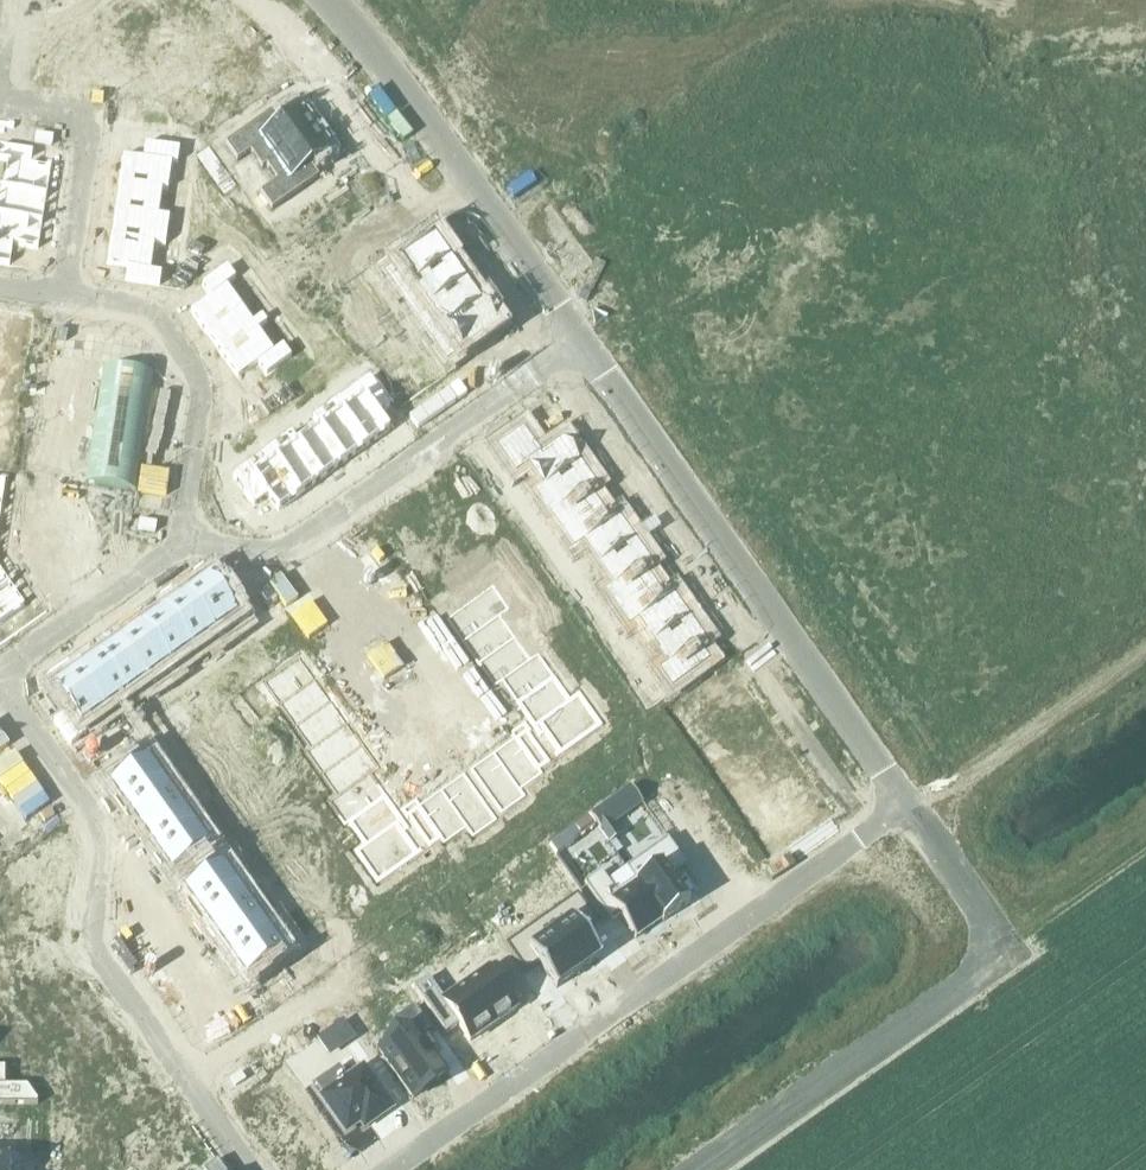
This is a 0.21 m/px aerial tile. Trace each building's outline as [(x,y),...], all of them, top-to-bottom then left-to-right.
[(136,26),(157,0),(103,0),(136,26)] [(205,0),(194,0),(158,26),(179,57),(181,56),(189,67),(202,57),(194,47),(223,26),(205,0)] [(443,12),(461,0),(435,0),(443,12)] [(1145,15),(1145,0),(1135,0),(1145,15)] [(53,14),(47,58),(61,60),(59,72),(76,74),(76,77),(92,79),(92,77),(113,80),(117,49),(88,45),(89,37),(67,33),(69,16),(53,14)] [(1135,24),(1145,40),(1145,17),(1135,24)] [(245,101),(276,80),(254,49),(208,82),(229,111),(220,117),(229,130),(253,113),(245,101)] [(172,121),(161,106),(150,114),(161,129),(172,121)] [(271,111),(225,144),(237,160),(250,151),(261,167),(314,130),(299,109),(280,123),(271,111)] [(215,140),(207,128),(187,142),(196,154),(215,140)] [(35,130),(34,140),(51,142),(53,132),(35,130)] [(314,130),(261,167),(262,168),(266,165),(277,181),(260,193),(272,209),(318,177),(309,165),(329,151),(314,130)] [(121,155),(117,181),(168,188),(172,162),(178,163),(180,147),(144,141),(142,156),(121,153),(121,155)] [(47,192),(51,166),(52,166),(52,165),(31,161),(33,147),(0,142),(0,159),(5,160),(2,184),(0,184),(0,186),(47,192)] [(196,155),(213,178),(225,170),(208,146),(196,155)] [(328,187),(279,221),(292,240),(294,239),(293,238),(304,230),(318,220),(330,238),(380,202),(376,204),(358,179),(356,180),(358,181),(336,197),(328,187)] [(117,183),(114,208),(170,216),(170,215),(159,213),(163,189),(168,190),(168,188),(117,181),(116,183),(117,183)] [(43,219),(46,194),(47,194),(48,192),(47,192),(0,186),(0,213),(43,219)] [(258,217),(250,205),(238,213),(247,225),(258,217)] [(109,233),(109,234),(166,243),(170,216),(114,208),(110,234),(109,233)] [(10,263),(10,262),(13,243),(38,247),(43,219),(0,213),(0,262),(10,263)] [(218,213),(216,223),(230,225),(232,215),(218,213)] [(215,232),(229,234),(230,225),(216,223),(215,232)] [(266,229),(255,237),(265,252),(277,244),(266,229)] [(105,261),(105,262),(126,265),(124,279),(123,280),(160,285),(160,284),(162,269),(151,267),(155,242),(166,244),(166,243),(109,234),(109,235),(106,261),(105,261)] [(433,236),(383,272),(399,295),(450,259),(433,236)] [(450,259),(399,295),(414,317),(465,281),(450,259)] [(209,295),(189,309),(205,332),(242,305),(227,284),(236,278),(227,264),(224,266),(200,283),(209,295)] [(259,282),(265,290),(277,282),(271,274),(259,282)] [(465,281),(414,317),(430,339),(481,303),(465,281)] [(481,303),(430,339),(446,362),(498,326),(481,303)] [(242,305),(205,332),(206,333),(220,353),(220,354),(267,321),(262,313),(252,319),(242,305)] [(20,348),(23,333),(25,318),(9,316),(0,315),(0,345),(20,348)] [(267,321),(220,354),(237,377),(257,363),(266,375),(292,356),(283,343),(273,349),(259,329),(268,322),(267,321)] [(341,335),(349,347),(357,342),(349,330),(341,335)] [(16,376),(20,348),(0,345),(0,373),(16,376)] [(387,370),(379,375),(387,387),(395,381),(387,370)] [(12,404),(16,376),(0,373),(0,402),(12,404)] [(369,375),(334,400),(367,447),(391,431),(379,414),(391,406),(369,375)] [(399,404),(418,391),(410,379),(391,393),(399,404)] [(270,403),(278,398),(270,386),(262,392),(270,403)] [(254,397),(247,402),(256,414),(270,403),(262,392),(254,397)] [(334,400),(312,415),(346,462),(367,447),(334,400)] [(8,431),(10,419),(11,419),(13,404),(12,404),(0,402),(0,430),(8,431)] [(291,430),(290,431),(323,477),(344,462),(345,463),(346,462),(312,415),(311,416),(318,425),(298,439),(291,430)] [(496,446),(515,473),(528,464),(542,484),(533,491),(534,492),(580,460),(564,436),(542,452),(524,426),(496,446)] [(4,462),(8,431),(0,430),(0,461),(4,462)] [(290,431),(268,447),(301,494),(302,493),(302,492),(323,477),(290,431)] [(232,472),(253,503),(267,494),(278,510),(301,494),(268,447),(232,472)] [(580,460),(534,492),(561,531),(600,503),(589,487),(596,482),(580,460)] [(612,519),(600,503),(561,531),(574,549),(583,542),(598,563),(635,537),(618,514),(612,519)] [(156,522),(138,519),(137,529),(154,532),(156,522)] [(457,520),(405,557),(421,580),(448,561),(457,573),(493,547),(484,534),(472,542),(457,520)] [(537,530),(525,539),(534,550),(546,542),(537,530)] [(635,537),(598,563),(613,584),(603,591),(616,609),(655,581),(644,565),(651,560),(635,537)] [(546,542),(534,550),(538,557),(542,562),(554,554),(546,542)] [(9,581),(0,569),(0,588),(9,581)] [(209,577),(186,593),(220,640),(256,613),(234,583),(221,592),(209,577)] [(545,580),(533,588),(539,596),(551,588),(545,580)] [(9,581),(0,588),(0,622),(25,604),(9,581)] [(655,581),(616,609),(629,626),(638,620),(653,641),(690,615),(673,592),(666,597),(655,581)] [(492,583),(446,616),(462,639),(509,606),(492,583)] [(186,593),(165,608),(196,653),(217,638),(219,640),(220,640),(186,593)] [(509,606),(462,639),(478,661),(515,635),(500,613),(509,607),(509,606)] [(165,608),(142,624),(175,671),(177,670),(173,665),(193,651),(195,653),(196,653),(165,608)] [(690,615),(653,641),(668,662),(659,668),(672,687),(711,660),(699,643),(706,638),(690,615)] [(142,624),(120,640),(153,686),(175,671),(142,624)] [(576,624),(564,633),(570,641),(582,632),(576,624)] [(273,629),(250,645),(256,654),(279,638),(273,629)] [(515,635),(478,661),(478,662),(479,662),(493,683),(538,651),(537,650),(530,656),(515,635)] [(120,640),(98,655),(130,699),(151,685),(152,687),(153,686),(120,640)] [(538,651),(493,683),(494,684),(502,678),(517,699),(554,673),(538,651)] [(299,653),(262,679),(278,703),(315,676),(299,653)] [(98,655),(76,671),(108,715),(109,714),(104,707),(124,693),(129,700),(130,699),(98,655)] [(599,663),(588,671),(593,679),(605,671),(605,670),(599,663)] [(714,678),(687,697),(697,712),(682,722),(689,732),(745,693),(736,681),(736,680),(727,668),(714,678)] [(76,671),(53,687),(68,707),(53,718),(72,744),(88,732),(86,730),(108,715),(76,671)] [(201,677),(209,688),(213,686),(217,683),(209,671),(201,677)] [(533,722),(516,734),(525,747),(542,771),(539,765),(549,758),(557,752),(601,721),(579,689),(570,696),(554,673),(517,699),(529,717),(533,722)] [(315,676),(278,703),(293,725),(331,698),(330,697),(330,698),(315,676)] [(720,745),(761,716),(745,693),(689,732),(696,742),(711,731),(720,745)] [(331,698),(293,725),(308,746),(304,749),(304,750),(347,720),(331,698)] [(148,726),(156,721),(148,709),(140,714),(148,726)] [(234,710),(222,719),(233,734),(245,726),(234,710)] [(213,719),(201,728),(212,743),(224,735),(213,719)] [(347,720),(304,750),(320,772),(362,742),(347,720)] [(111,753),(126,742),(118,730),(102,741),(111,753)] [(515,735),(493,750),(507,769),(517,783),(524,794),(525,793),(520,786),(542,771),(525,747),(516,734),(515,735)] [(224,735),(212,743),(218,751),(229,743),(224,735)] [(129,768),(108,782),(125,805),(171,772),(170,771),(161,778),(147,758),(157,751),(147,737),(120,756),(129,768)] [(25,776),(0,740),(0,794),(25,776)] [(362,742),(320,772),(335,793),(327,799),(328,800),(377,765),(362,744),(363,743),(362,742)] [(493,750),(470,766),(501,810),(512,802),(524,794),(517,783),(507,769),(493,750)] [(270,762),(258,771),(264,779),(276,770),(270,762)] [(763,805),(747,815),(754,825),(810,785),(794,762),(753,791),(763,805)] [(377,765),(328,800),(343,822),(385,792),(370,771),(378,766),(377,765)] [(276,770),(264,779),(269,786),(281,778),(276,770)] [(463,770),(440,787),(458,811),(473,833),(481,828),(497,817),(463,770)] [(250,771),(238,780),(244,788),(255,779),(250,771)] [(171,772),(125,805),(140,827),(187,794),(171,772)] [(814,820),(828,810),(810,785),(754,825),(761,835),(776,824),(787,839),(814,820)] [(419,802),(437,828),(445,839),(457,831),(466,825),(472,834),(473,833),(458,811),(440,787),(419,802)] [(630,787),(590,815),(597,825),(609,843),(621,835),(614,825),(643,806),(630,787)] [(385,792),(343,822),(344,823),(349,819),(364,841),(355,847),(377,879),(421,848),(430,842),(440,835),(444,840),(445,839),(437,828),(419,802),(401,815),(397,810),(385,792)] [(187,794),(140,827),(156,849),(193,823),(178,802),(188,796),(187,794)] [(301,807),(289,815),(292,818),(295,823),(307,814),(301,807)] [(551,815),(543,821),(551,832),(559,827),(551,815)] [(590,815),(573,826),(581,836),(597,825),(590,815)] [(543,821),(535,826),(544,838),(547,835),(551,832),(543,821)] [(193,823),(156,849),(172,872),(209,846),(193,823)] [(293,833),(284,839),(290,847),(302,839),(296,831),(293,833)] [(314,831),(302,840),(308,847),(319,839),(314,831)] [(65,860),(48,837),(26,852),(17,840),(0,852),(0,874),(7,869),(22,890),(0,905),(0,906),(65,860)] [(662,917),(664,919),(690,901),(688,900),(670,875),(685,864),(667,838),(626,866),(635,878),(662,917)] [(759,847),(745,856),(756,872),(770,862),(759,847)] [(336,849),(324,858),(329,865),(341,857),(336,849)] [(498,852),(491,858),(499,870),(501,868),(507,864),(498,852)] [(347,865),(341,857),(329,865),(335,873),(347,865)] [(225,858),(183,888),(200,911),(242,881),(225,858)] [(491,858),(483,863),(491,875),(499,870),(491,858)] [(55,921),(47,908),(62,897),(46,875),(65,861),(65,860),(0,906),(0,915),(21,945),(55,921)] [(601,871),(584,882),(609,918),(618,912),(632,932),(638,927),(642,932),(661,918),(663,920),(664,919),(662,917),(635,878),(626,866),(626,867),(634,878),(615,892),(601,871)] [(242,881),(200,911),(215,933),(252,907),(238,886),(242,883),(242,881)] [(468,901),(479,917),(495,905),(484,890),(468,901)] [(577,893),(541,919),(578,971),(601,956),(583,931),(597,921),(577,893)] [(252,907),(215,933),(231,955),(277,922),(276,921),(267,928),(252,907)] [(541,919),(505,944),(525,972),(539,963),(556,987),(578,971),(541,919)] [(277,922),(231,955),(247,978),(293,945),(277,922)] [(495,962),(465,984),(493,1023),(516,1007),(510,998),(517,993),(495,962)] [(428,976),(413,987),(445,1033),(458,1024),(469,1040),(493,1023),(465,984),(444,999),(428,976)] [(378,1049),(412,1097),(447,1073),(420,1036),(430,1029),(414,1006),(396,1019),(404,1030),(378,1049)] [(341,1043),(333,1031),(321,1040),(329,1051),(341,1043)] [(286,1060),(274,1068),(283,1080),(294,1072),(286,1060)] [(107,1062),(67,1090),(77,1105),(83,1101),(98,1123),(148,1087),(132,1064),(116,1075),(107,1062)] [(339,1066),(315,1083),(323,1094),(322,1096),(346,1130),(360,1120),(364,1125),(366,1124),(367,1125),(369,1124),(368,1122),(375,1118),(376,1119),(377,1118),(376,1117),(387,1109),(388,1110),(390,1109),(389,1108),(390,1107),(362,1067),(347,1078),(339,1066)] [(245,1078),(240,1071),(229,1078),(235,1086),(245,1078)] [(256,1128),(257,1129),(258,1128),(268,1142),(267,1143),(280,1161),(281,1160),(288,1169),(300,1169),(327,1151),(326,1150),(324,1150),(313,1134),(316,1132),(312,1127),(323,1120),(297,1083),(271,1101),(279,1112),(256,1128)] [(37,1103),(37,1100),(26,1085),(5,1085),(0,1085),(0,1103),(37,1103)] [(148,1087),(98,1123),(123,1158),(158,1134),(149,1122),(165,1111),(148,1087)] [(8,1158),(0,1158),(0,1169),(8,1169),(8,1158)] [(216,1160),(203,1169),(224,1169),(216,1160)]
